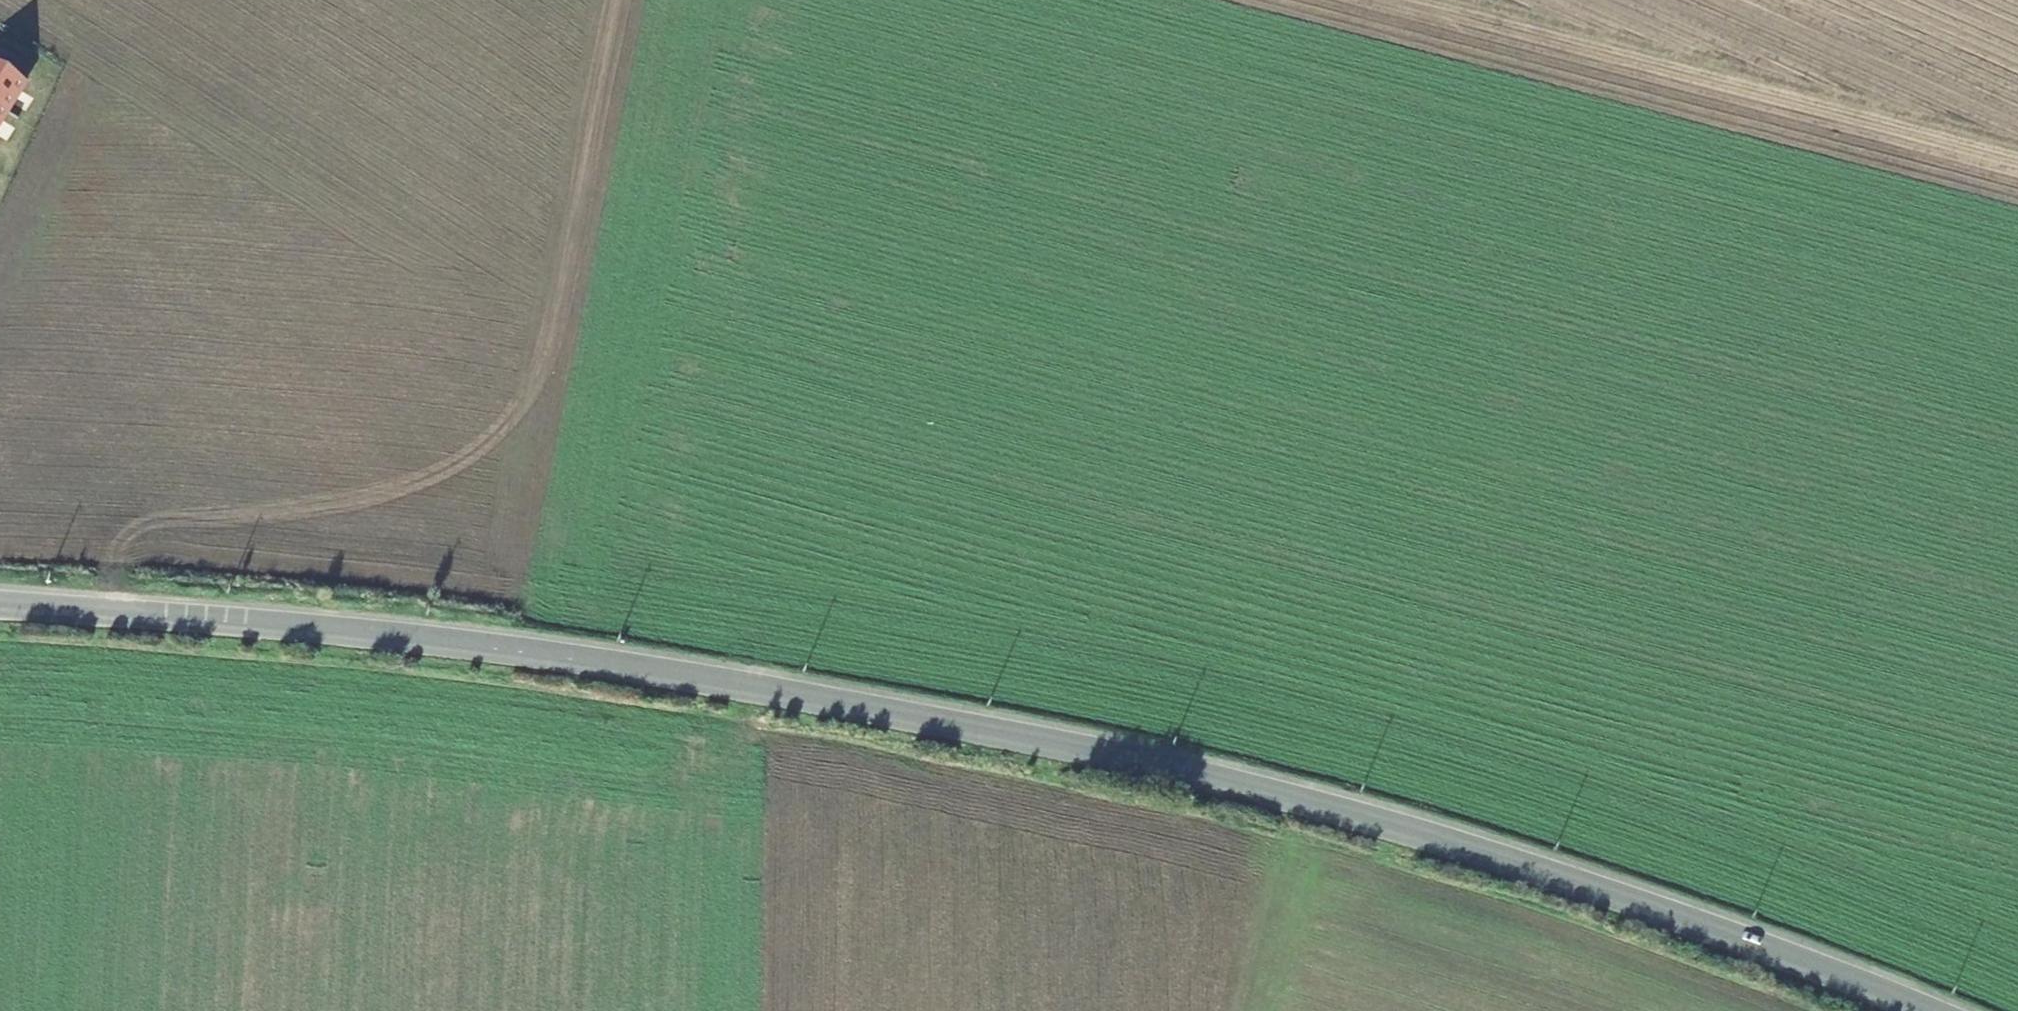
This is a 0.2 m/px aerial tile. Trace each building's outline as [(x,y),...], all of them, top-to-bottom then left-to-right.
[(7,112),(26,83),(16,76),(23,64),(0,50),(0,107),(7,112)]
